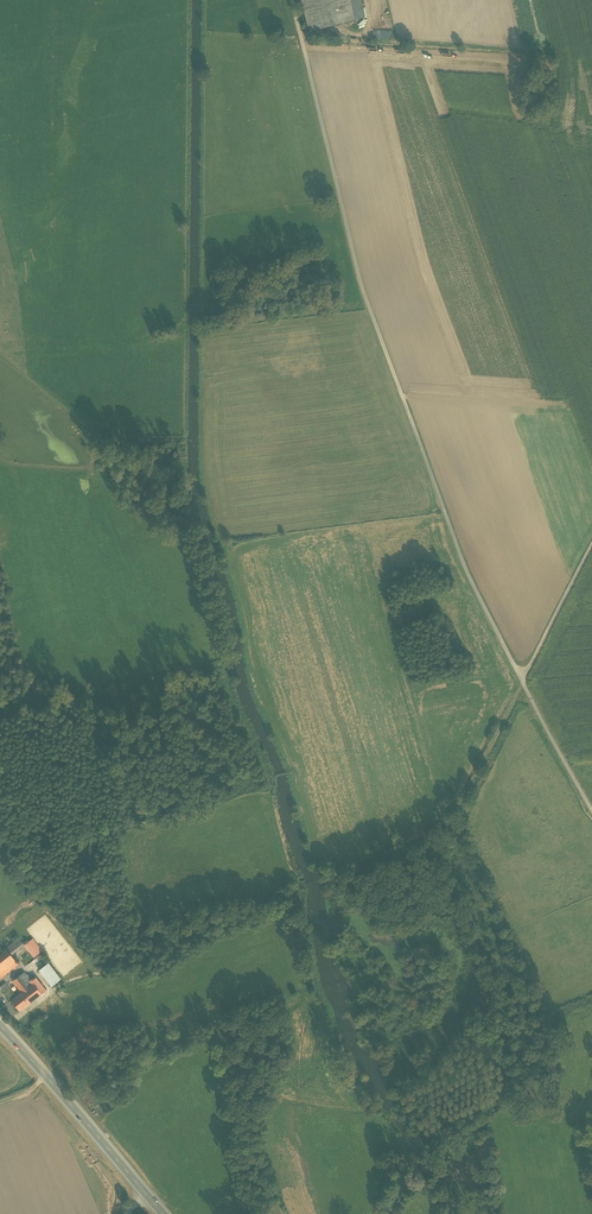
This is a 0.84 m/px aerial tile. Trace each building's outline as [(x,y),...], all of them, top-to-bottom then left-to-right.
[(350,0),(301,0),(309,32),(355,20),(350,1),(350,0)] [(355,20),(363,18),(359,0),(354,0),(350,1),(355,20)] [(0,952),(0,978),(18,965),(11,955),(24,946),(18,938),(0,952)] [(32,939),(25,944),(34,956),(41,951),(32,939)] [(48,963),(39,970),(51,986),(60,979),(48,963)] [(19,993),(28,1004),(45,990),(34,977),(30,980),(24,972),(12,981),(21,992),(19,993)] [(15,996),(5,983),(0,987),(7,996),(10,993),(13,998),(15,996)] [(7,996),(19,1011),(28,1004),(19,993),(15,996),(13,998),(10,993),(7,996)]
